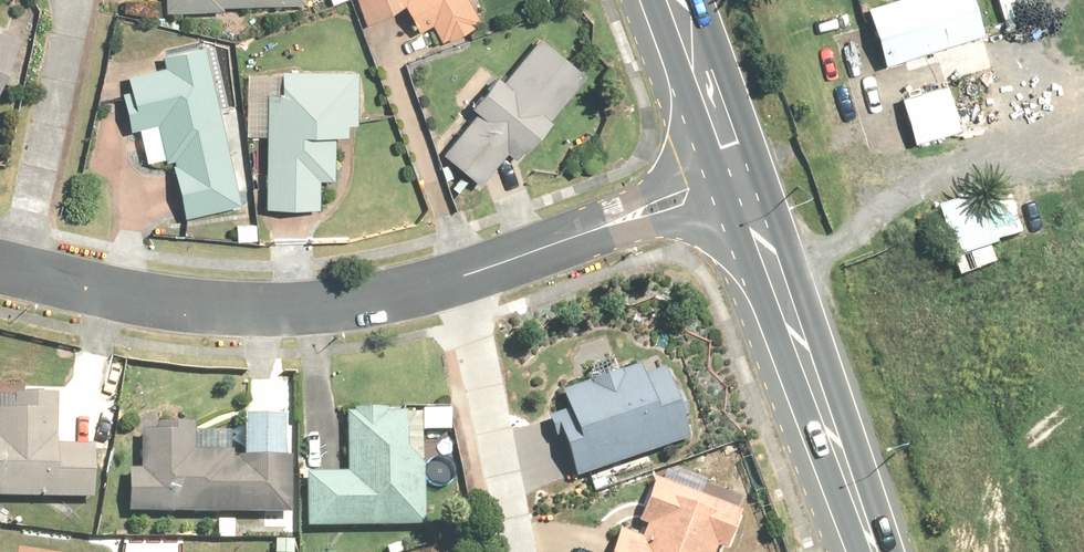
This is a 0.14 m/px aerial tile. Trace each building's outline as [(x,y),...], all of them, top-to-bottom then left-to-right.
[(158,11),(221,13),(221,3),(303,6),(303,0),(158,0),(158,11)] [(365,27),(400,11),(412,35),(429,26),(438,45),(494,19),(485,0),(352,0),(365,27)] [(858,6),(876,65),(918,52),(922,66),(954,56),(950,42),(980,33),(969,0),(879,0),(858,6)] [(22,34),(0,25),(0,87),(22,34)] [(469,111),(435,150),(477,185),(507,150),(517,158),(585,78),(534,35),(498,78),(482,65),(454,98),(469,111)] [(240,206),(201,43),(155,54),(158,66),(114,77),(127,132),(137,130),(146,168),(164,163),(178,221),(240,206)] [(264,68),(261,210),(315,211),(315,181),(333,182),(334,136),(354,136),(356,70),(264,68)] [(944,84),(895,99),(910,144),(958,129),(944,84)] [(976,190),(928,205),(945,259),(993,244),(976,190)] [(659,354),(541,391),(568,476),(686,439),(659,354)] [(94,497),(95,442),(53,442),(54,387),(2,386),(2,406),(0,406),(0,495),(94,497)] [(301,468),(301,527),(425,528),(425,409),(340,408),(340,468),(301,468)] [(123,515),(286,518),(287,452),(226,451),(227,423),(136,421),(135,466),(124,466),(123,515)] [(603,551),(722,551),(737,507),(647,477),(629,529),(612,524),(603,551)]
